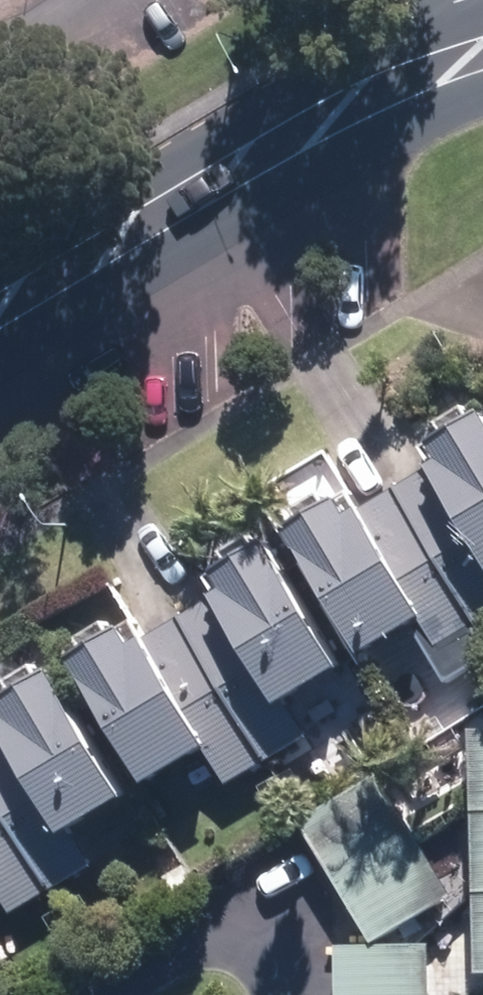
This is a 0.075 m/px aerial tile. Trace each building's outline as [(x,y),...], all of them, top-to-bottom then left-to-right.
[(378,645),(438,610),(452,634),(482,615),(482,426),(446,447),(451,458),(361,510),(355,499),(309,525),(378,645)] [(98,660),(165,775),(227,739),(241,765),(303,729),(288,704),(358,663),(289,545),(247,569),(253,580),(146,642),(142,635),(98,660)] [(9,867),(24,892),(85,857),(70,832),(141,791),(73,675),(25,703),(32,714),(0,733),(0,872),(9,867)] [(452,890),(384,774),(312,816),(381,932),(452,890)] [(435,948),(350,950),(351,994),(437,994),(435,948)]
